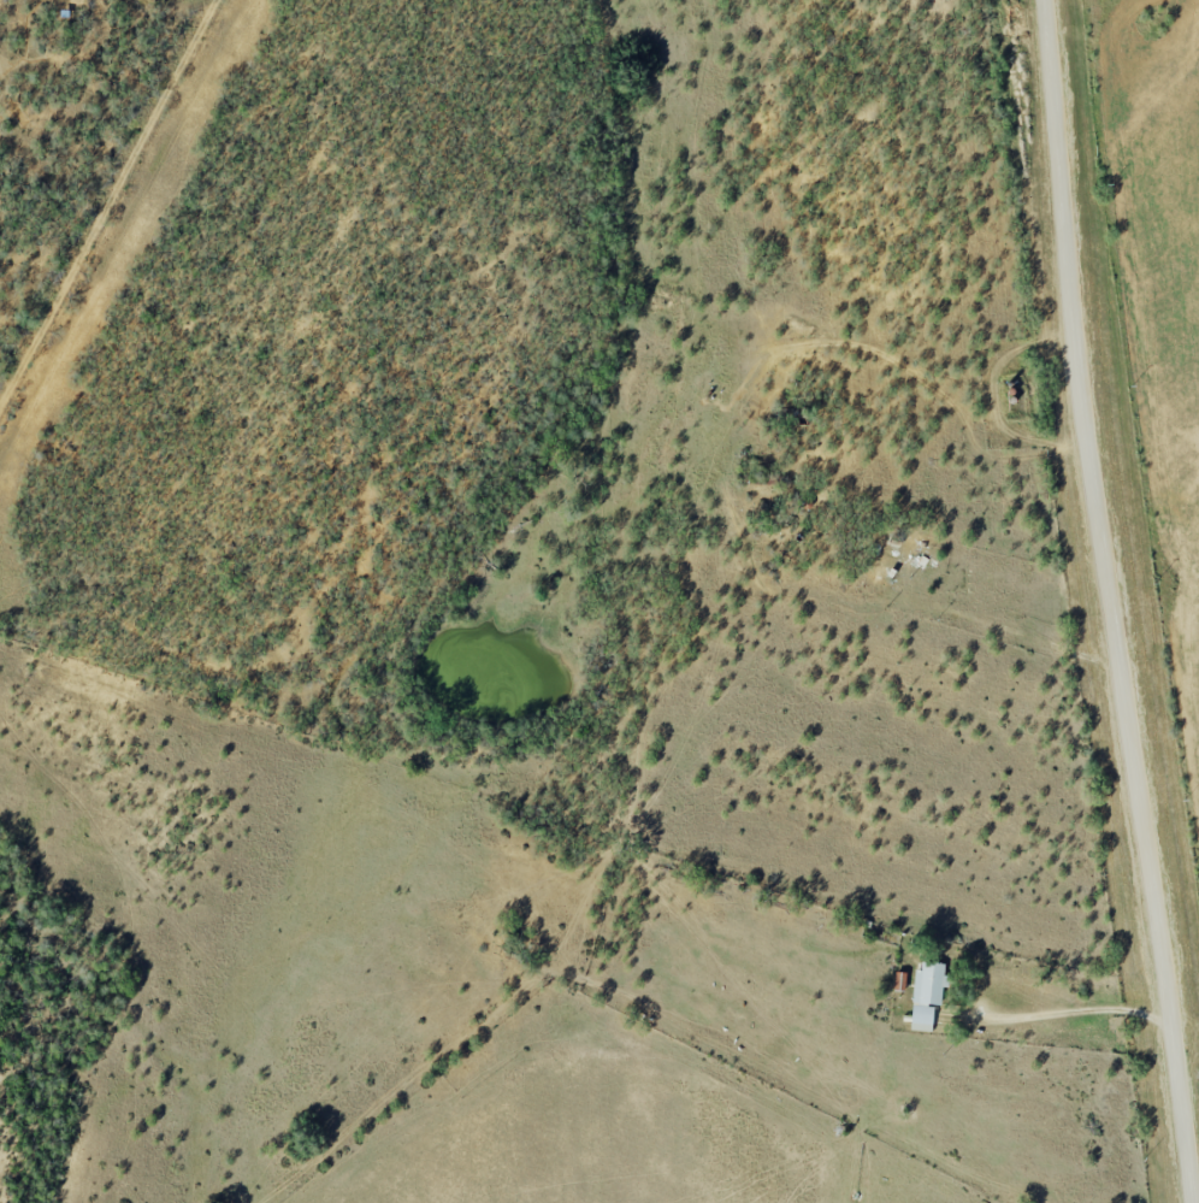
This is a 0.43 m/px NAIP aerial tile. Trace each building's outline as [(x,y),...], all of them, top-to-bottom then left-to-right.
[(933,1032),(935,1005),(944,1006),(948,964),(919,961),(915,1004),(914,1004),(911,1030),(933,1032)] [(907,972),(896,972),(896,990),(907,990),(907,972)]
